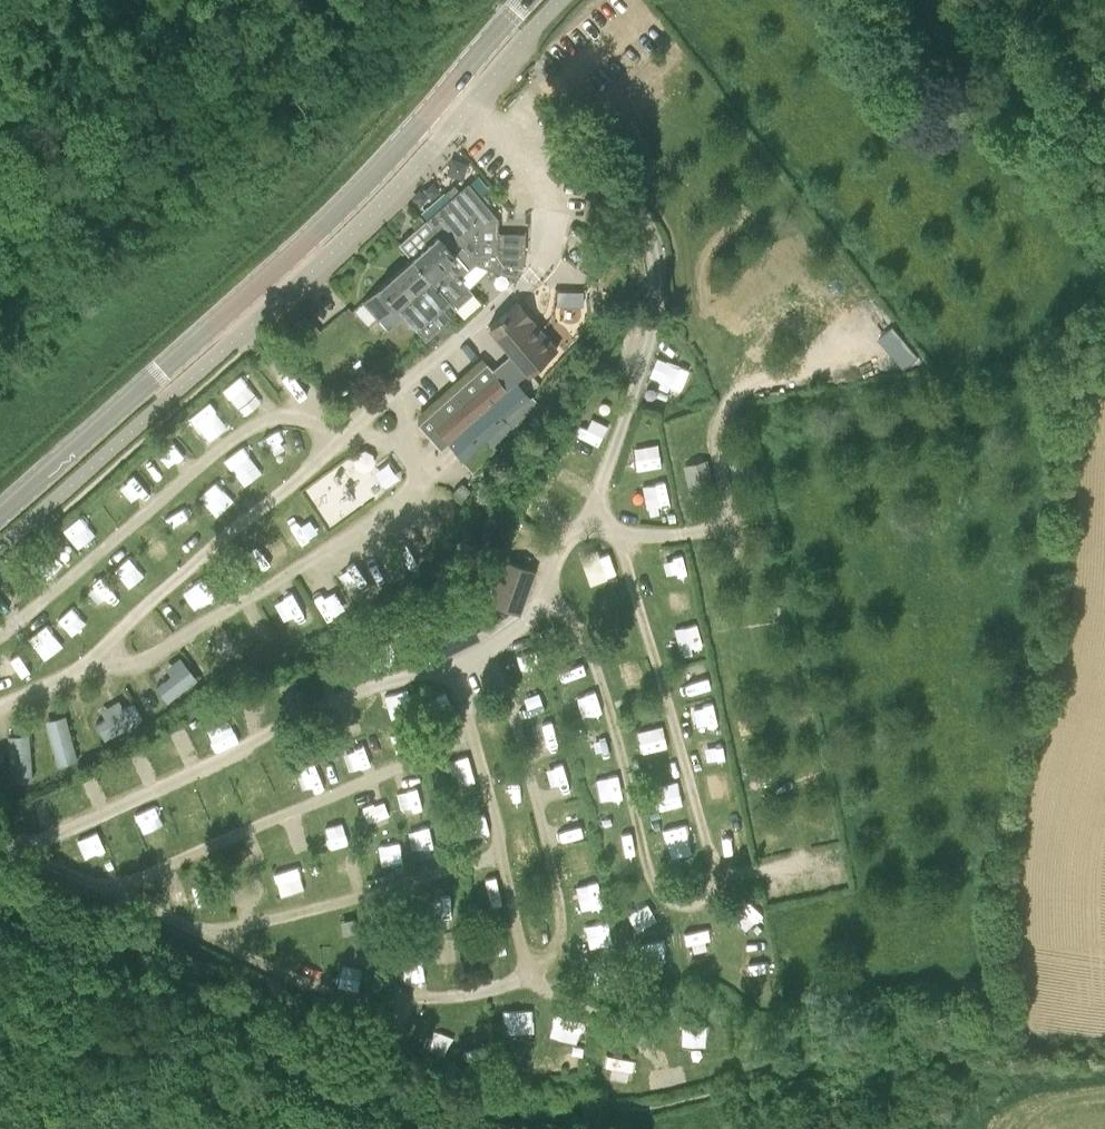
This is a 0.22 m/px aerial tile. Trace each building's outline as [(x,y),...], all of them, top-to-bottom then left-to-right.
[(430,213),(461,185),(454,178),(423,205),(430,213)] [(399,243),(411,257),(449,300),(448,301),(449,303),(459,295),(460,296),(464,293),(469,288),(459,277),(475,264),(498,273),(516,279),(519,275),(520,273),(521,272),(522,270),(525,254),(525,238),(497,237),(497,219),(467,183),(399,243)] [(449,300),(411,257),(362,300),(387,329),(403,315),(424,339),(449,317),(441,307),(448,301),(449,300)] [(528,373),(557,350),(530,318),(517,302),(488,325),(528,373)] [(683,389),(693,367),(661,352),(650,374),(683,389)] [(439,450),(440,449),(447,443),(464,462),(473,473),(517,436),(507,426),(504,422),(531,399),(502,364),(493,372),(486,365),(418,425),(439,450)] [(247,366),(226,383),(246,408),(275,385),(262,369),(254,375),(247,366)] [(210,442),(229,427),(208,401),(189,417),(210,442)] [(585,430),(605,438),(617,410),(597,401),(585,430)] [(276,448),(282,458),(298,449),(293,439),(276,448)] [(642,443),(646,463),(664,460),(660,440),(642,443)] [(247,483),(266,470),(248,442),(229,455),(247,483)] [(303,485),(329,526),(386,489),(360,449),(303,485)] [(392,458),(377,468),(389,487),(404,477),(392,458)] [(682,465),(689,492),(714,486),(707,459),(682,465)] [(648,506),(675,501),(669,476),(643,482),(648,506)] [(186,540),(206,527),(191,505),(172,517),(186,540)] [(80,546),(98,531),(82,512),(65,527),(80,546)] [(113,556),(121,574),(138,566),(130,548),(113,556)] [(593,581),(620,573),(613,548),(585,557),(593,581)] [(687,548),(664,552),(667,573),(691,569),(687,548)] [(503,564),(492,597),(515,606),(526,572),(503,564)] [(433,627),(443,648),(470,635),(460,613),(433,627)] [(31,635),(48,656),(67,641),(50,620),(31,635)] [(683,651),(706,648),(702,620),(679,623),(683,651)] [(371,644),(382,667),(404,657),(393,634),(371,644)] [(155,679),(170,700),(202,676),(186,656),(155,679)] [(689,666),(695,689),(714,685),(708,662),(689,666)] [(395,715),(417,708),(410,686),(388,693),(395,715)] [(146,717),(137,695),(106,706),(115,729),(146,717)] [(49,715),(59,763),(80,758),(70,711),(49,715)] [(234,712),(212,723),(220,741),(243,730),(234,712)] [(646,749),(672,742),(666,720),(640,727),(646,749)] [(594,751),(615,744),(608,721),(586,728),(594,751)] [(556,722),(534,727),(541,754),(562,749),(556,722)] [(11,731),(13,779),(35,778),(33,730),(11,731)] [(341,745),(347,765),(369,759),(363,738),(341,745)] [(456,784),(479,778),(473,757),(450,763),(456,784)] [(566,761),(545,766),(550,789),(572,783),(566,761)] [(622,771),(599,774),(602,798),(625,795),(622,771)] [(660,782),(666,805),(686,800),(680,777),(660,782)] [(69,790),(76,804),(89,797),(83,784),(69,790)] [(403,794),(412,814),(429,807),(420,787),(403,794)] [(111,816),(90,824),(98,845),(119,837),(111,816)] [(344,819),(328,824),(334,845),(350,840),(344,819)] [(668,824),(672,854),(696,851),(691,821),(668,824)] [(377,838),(383,857),(400,852),(393,832),(377,838)] [(282,893),(307,887),(301,863),(276,870),(282,893)] [(600,879),(579,881),(583,907),(603,905),(600,879)] [(751,926),(764,911),(750,898),(736,913),(751,926)] [(651,927),(662,912),(647,901),(636,915),(651,927)] [(610,918),(588,922),(592,942),(613,938),(610,918)] [(710,924),(687,929),(692,952),(715,947),(710,924)] [(505,1006),(505,1030),(536,1029),(536,1005),(505,1006)] [(396,1025),(413,1026),(415,1010),(398,1008),(396,1025)] [(684,1019),(683,1042),(710,1043),(711,1020),(684,1019)] [(553,1043),(582,1044),(582,1022),(554,1022),(553,1043)] [(610,1075),(633,1077),(635,1055),(612,1053),(610,1075)]
